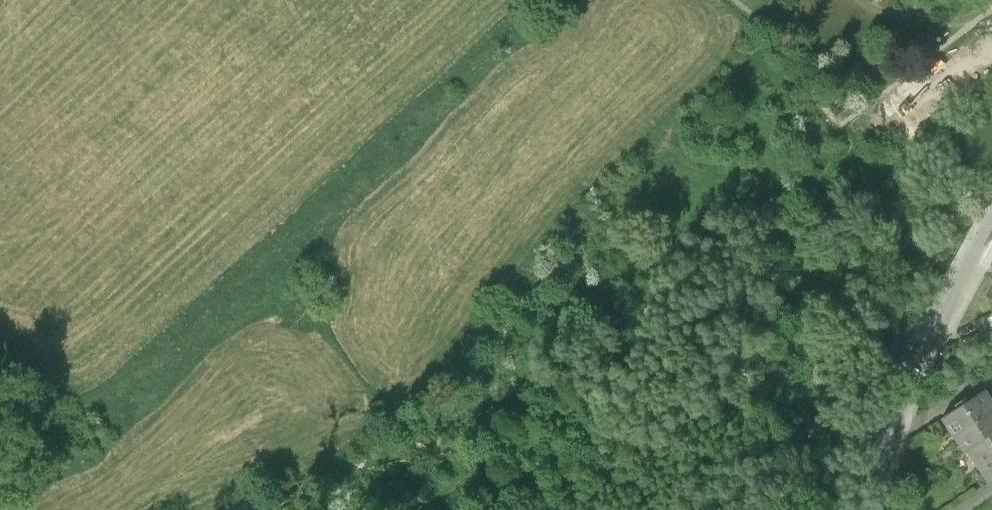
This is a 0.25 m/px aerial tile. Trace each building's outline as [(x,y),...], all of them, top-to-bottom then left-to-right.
[(973,321),(978,331),(991,325),(991,313),(973,321)] [(942,419),(963,452),(967,449),(991,433),(991,405),(983,391),(942,419)] [(967,449),(989,482),(991,480),(991,433),(967,449)]
